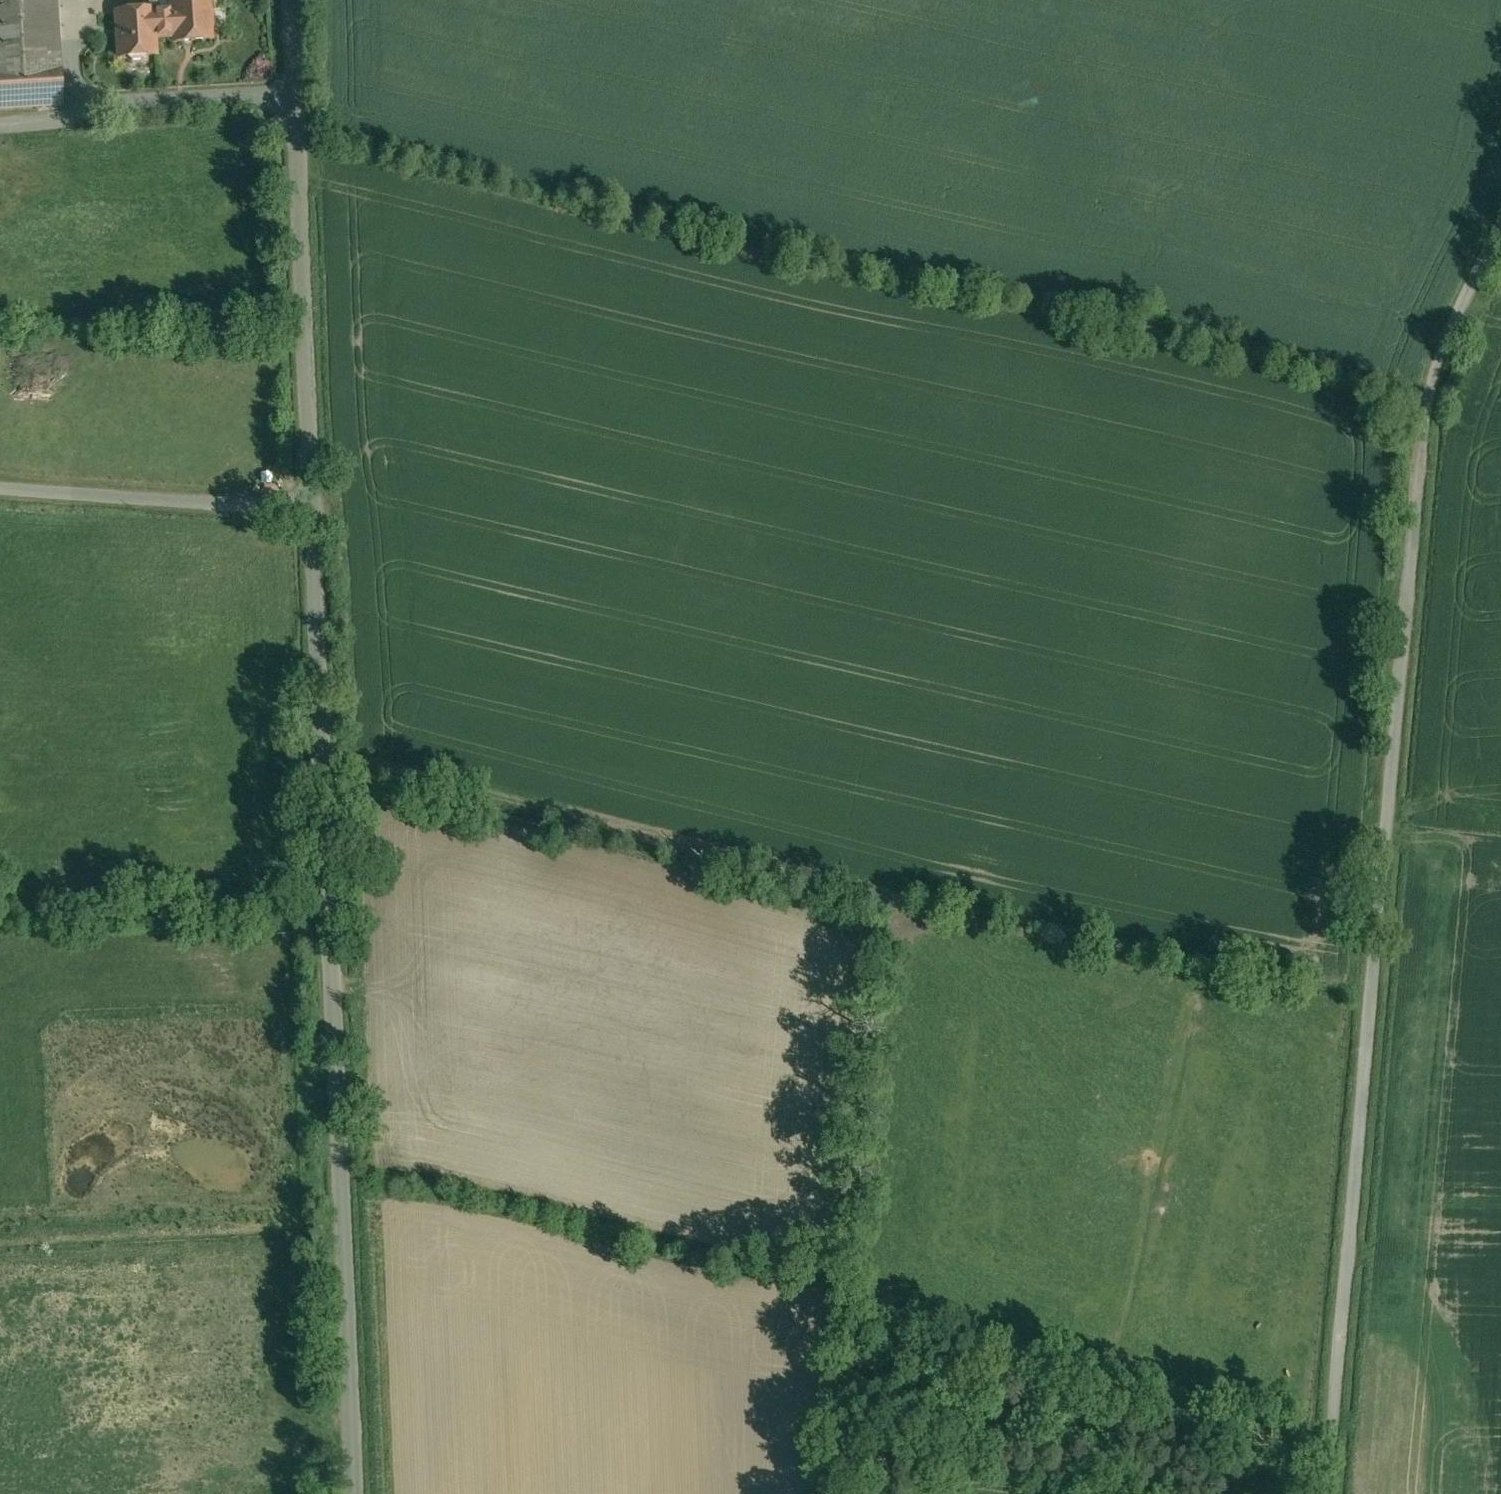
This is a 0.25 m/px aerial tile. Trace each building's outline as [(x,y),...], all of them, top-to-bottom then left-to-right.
[(38,106),(35,67),(25,67),(24,43),(58,41),(56,0),(0,0),(0,109),(38,106)] [(119,61),(159,59),(158,40),(214,38),(213,0),(116,0),(119,61)] [(60,65),(35,67),(38,106),(63,105),(60,65)]
